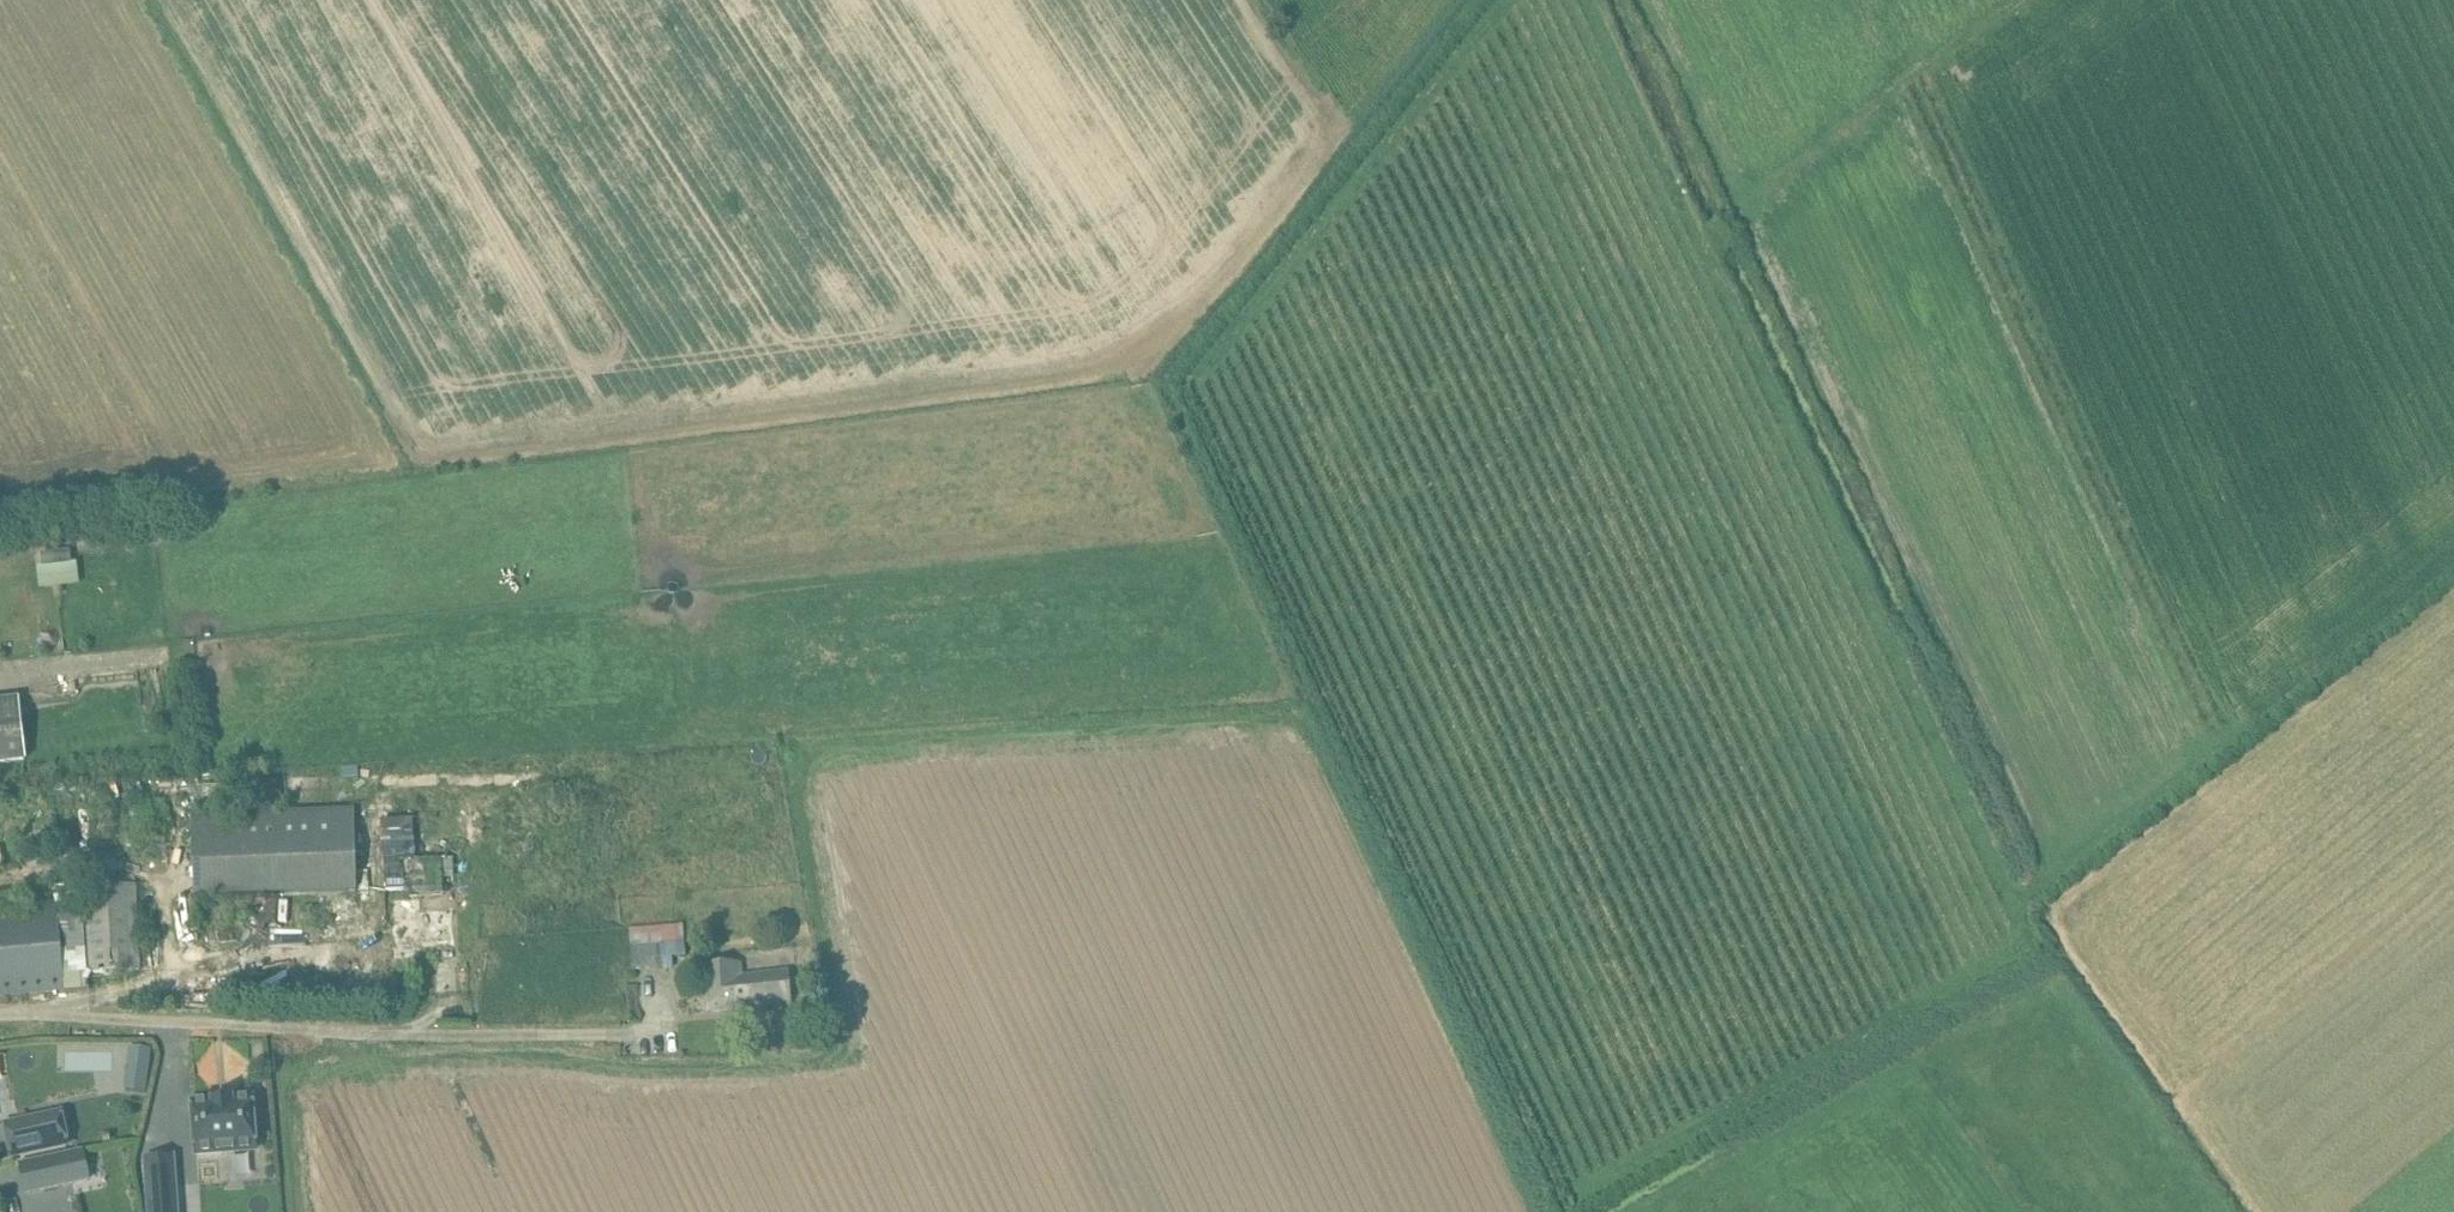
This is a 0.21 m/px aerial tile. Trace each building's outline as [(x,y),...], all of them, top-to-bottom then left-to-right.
[(70,551),(41,555),(43,567),(72,564),(70,551)] [(0,700),(0,765),(26,762),(19,698),(0,700)] [(354,808),(191,814),(194,897),(357,892),(354,808)] [(412,819),(382,821),(386,891),(416,890),(431,889),(431,896),(443,895),(443,888),(441,860),(414,861),(412,819)] [(65,991),(89,989),(89,986),(88,974),(117,973),(139,972),(136,886),(82,888),(82,895),(56,898),(57,908),(0,912),(0,997),(65,991)] [(683,925),(629,929),(632,972),(673,969),(672,958),(685,957),(683,927),(683,925)] [(733,964),(709,965),(711,1011),(792,1008),(791,973),(742,975),(741,964),(733,964)] [(124,1091),(147,1092),(149,1048),(126,1046),(124,1091)] [(253,1098),(193,1103),(197,1155),(223,1153),(257,1151),(256,1141),(253,1098)] [(10,1124),(5,1125),(7,1134),(12,1157),(46,1150),(68,1145),(61,1113),(10,1124)] [(67,1155),(21,1165),(27,1193),(73,1183),(67,1155)] [(145,1159),(148,1188),(149,1211),(178,1211),(176,1186),(174,1157),(145,1159)]
